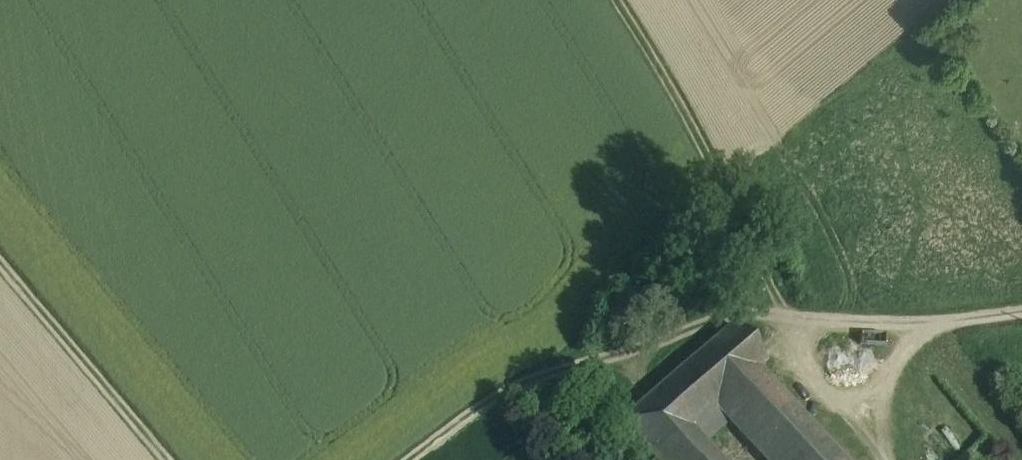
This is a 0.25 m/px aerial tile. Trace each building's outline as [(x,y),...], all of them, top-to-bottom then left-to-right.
[(619,424),(653,459),(720,459),(704,443),(691,429),(715,408),(760,370),(766,365),(733,326),(619,424)] [(760,370),(715,408),(729,423),(763,459),(767,459),(808,422),(760,370)] [(691,429),(704,443),(729,423),(715,408),(691,429)] [(808,422),(767,459),(787,459),(817,432),(808,422)] [(817,432),(787,459),(843,459),(817,432)]
